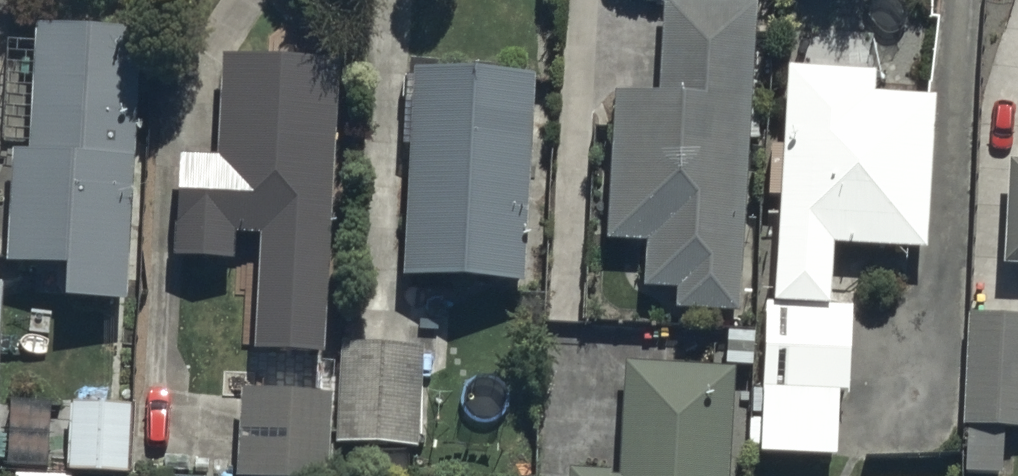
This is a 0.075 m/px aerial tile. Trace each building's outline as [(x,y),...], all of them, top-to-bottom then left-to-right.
[(752,2),(711,0),(662,0),(657,82),(613,80),(606,232),(644,234),(642,278),(673,280),(672,297),(737,301),(752,2)] [(134,17),(32,13),(28,137),(9,137),(6,253),(62,255),(61,288),(125,290),(134,17)] [(233,226),(257,228),(252,330),(321,333),(327,222),(335,50),(217,45),(212,146),(176,145),(170,250),(231,253),(233,226)] [(532,63),(411,57),(401,267),(522,273),(532,63)] [(772,292),(772,296),(763,295),(756,444),(831,447),(834,385),(846,385),(850,300),(826,299),(830,235),(923,240),(931,88),(872,86),(873,63),(784,59),(772,292)] [(999,255),(1017,256),(1017,154),(1004,153),(999,255)] [(967,306),(959,466),(998,468),(1001,418),(1017,419),(1017,308),(967,306)] [(422,338),(338,334),(333,437),(417,440),(422,338)] [(731,361),(625,355),(618,465),(571,463),(570,475),(724,475),(731,361)] [(235,381),(231,468),(323,471),(326,385),(235,381)] [(124,464),(126,400),(69,398),(67,462),(124,464)]
